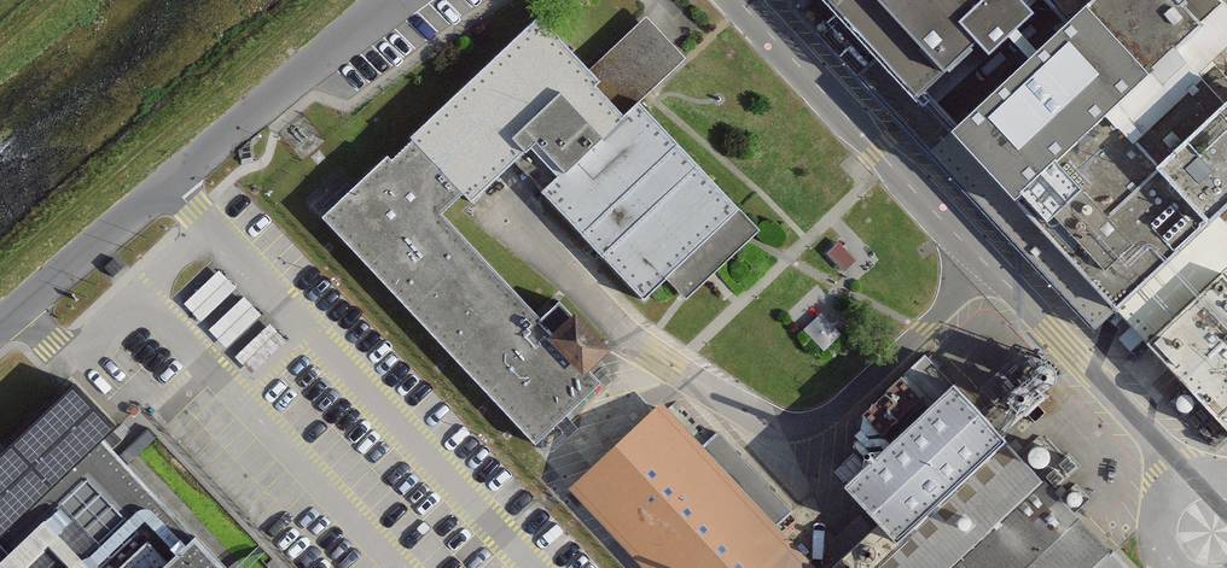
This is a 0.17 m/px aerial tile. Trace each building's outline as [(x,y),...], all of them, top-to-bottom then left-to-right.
[(936,151),(951,137),(913,96),(976,37),(989,51),(1028,14),(1017,1),(1018,0),(832,0),(844,12),(823,31),(936,151)] [(951,137),(936,151),(1097,323),(1115,306),(1068,256),(1226,108),(1226,0),(1099,0),(951,137)] [(541,21),(414,139),(462,189),(470,198),(512,159),(641,296),(666,273),(734,209),(634,104),(683,58),(645,18),(588,71),(541,21)] [(1068,256),(1115,306),(1226,203),(1226,108),(1068,256)] [(325,217),(535,441),(598,383),(586,369),(605,351),(560,303),(540,322),(437,213),(462,189),(414,139),(390,162),(387,159),(325,217)] [(1115,306),(1226,425),(1226,203),(1115,306)] [(754,231),(734,209),(666,273),(686,294),(754,231)] [(892,441),(926,407),(902,382),(867,415),(892,441)] [(833,567),(941,567),(1037,476),(950,385),(926,407),(892,441),(845,485),(881,522),(833,567)] [(77,415),(98,438),(109,427),(71,388),(0,456),(0,488),(77,415)] [(774,526),(789,512),(715,435),(702,447),(660,403),(571,488),(648,567),(815,567),(774,526)] [(98,438),(77,415),(0,488),(0,567),(223,567),(98,438)] [(1037,476),(941,567),(1125,567),(1037,476)]
